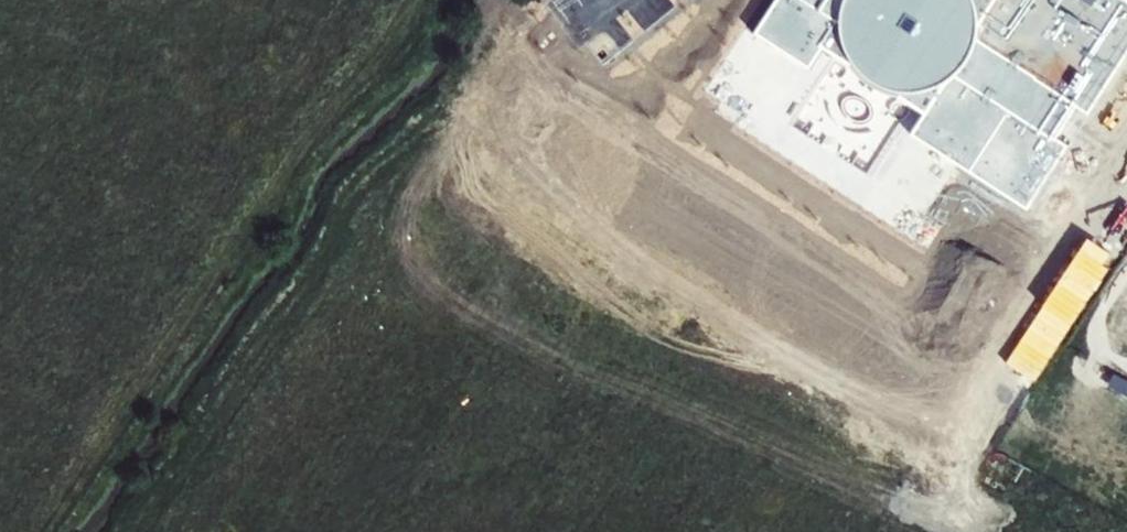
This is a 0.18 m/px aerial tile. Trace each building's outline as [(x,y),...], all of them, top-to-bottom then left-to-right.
[(756,35),(809,70),(822,49),(848,66),(872,88),(896,96),(927,116),(913,139),(1027,211),(1067,148),(1055,140),(1075,109),(1088,117),(1126,56),(1126,0),(779,0),(756,35)]
